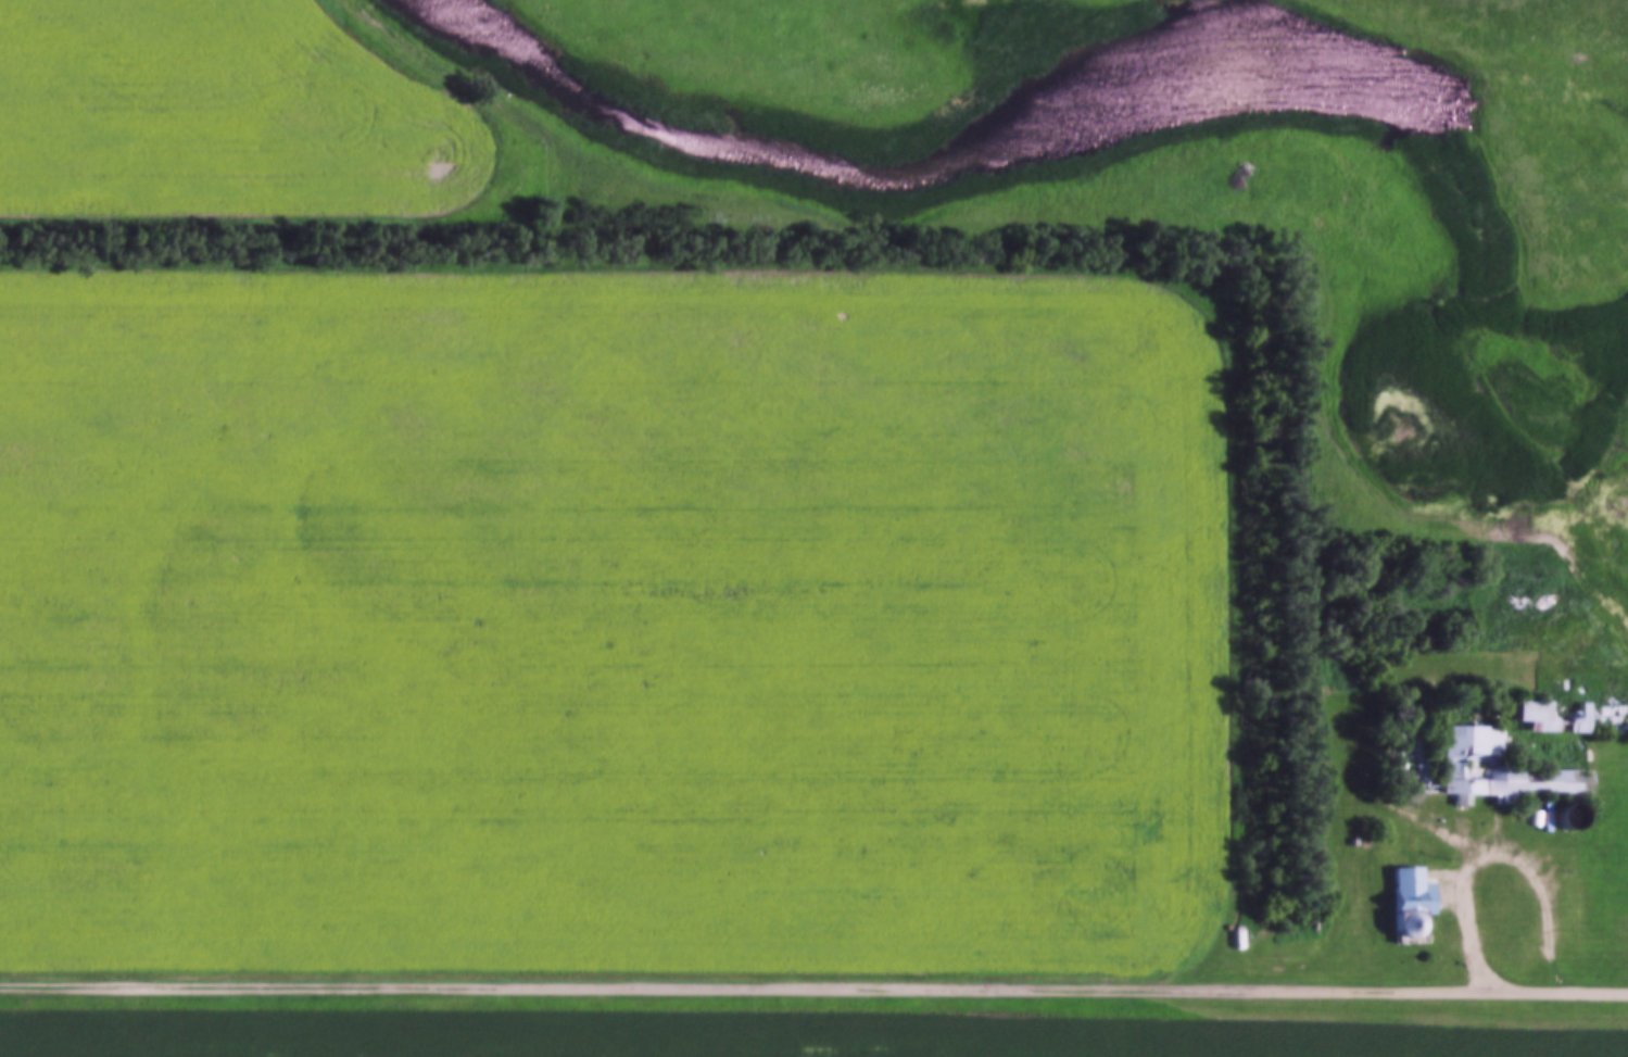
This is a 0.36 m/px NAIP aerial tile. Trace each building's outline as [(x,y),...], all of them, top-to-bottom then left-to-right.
[(1393,793),(1453,795),(1453,804),(1466,804),(1466,795),(1585,798),(1586,771),(1501,769),(1502,730),(1481,729),(1482,700),(1452,700),(1452,726),(1440,725),(1439,767),(1425,767),(1426,705),(1395,704),(1393,793)] [(1515,722),(1527,722),(1527,732),(1591,733),(1591,702),(1515,701),(1515,722)] [(1597,704),(1597,734),(1627,734),(1627,704),(1597,704)] [(1430,881),(1418,881),(1418,867),(1389,867),(1391,940),(1419,940),(1419,913),(1431,912),(1430,881)]
